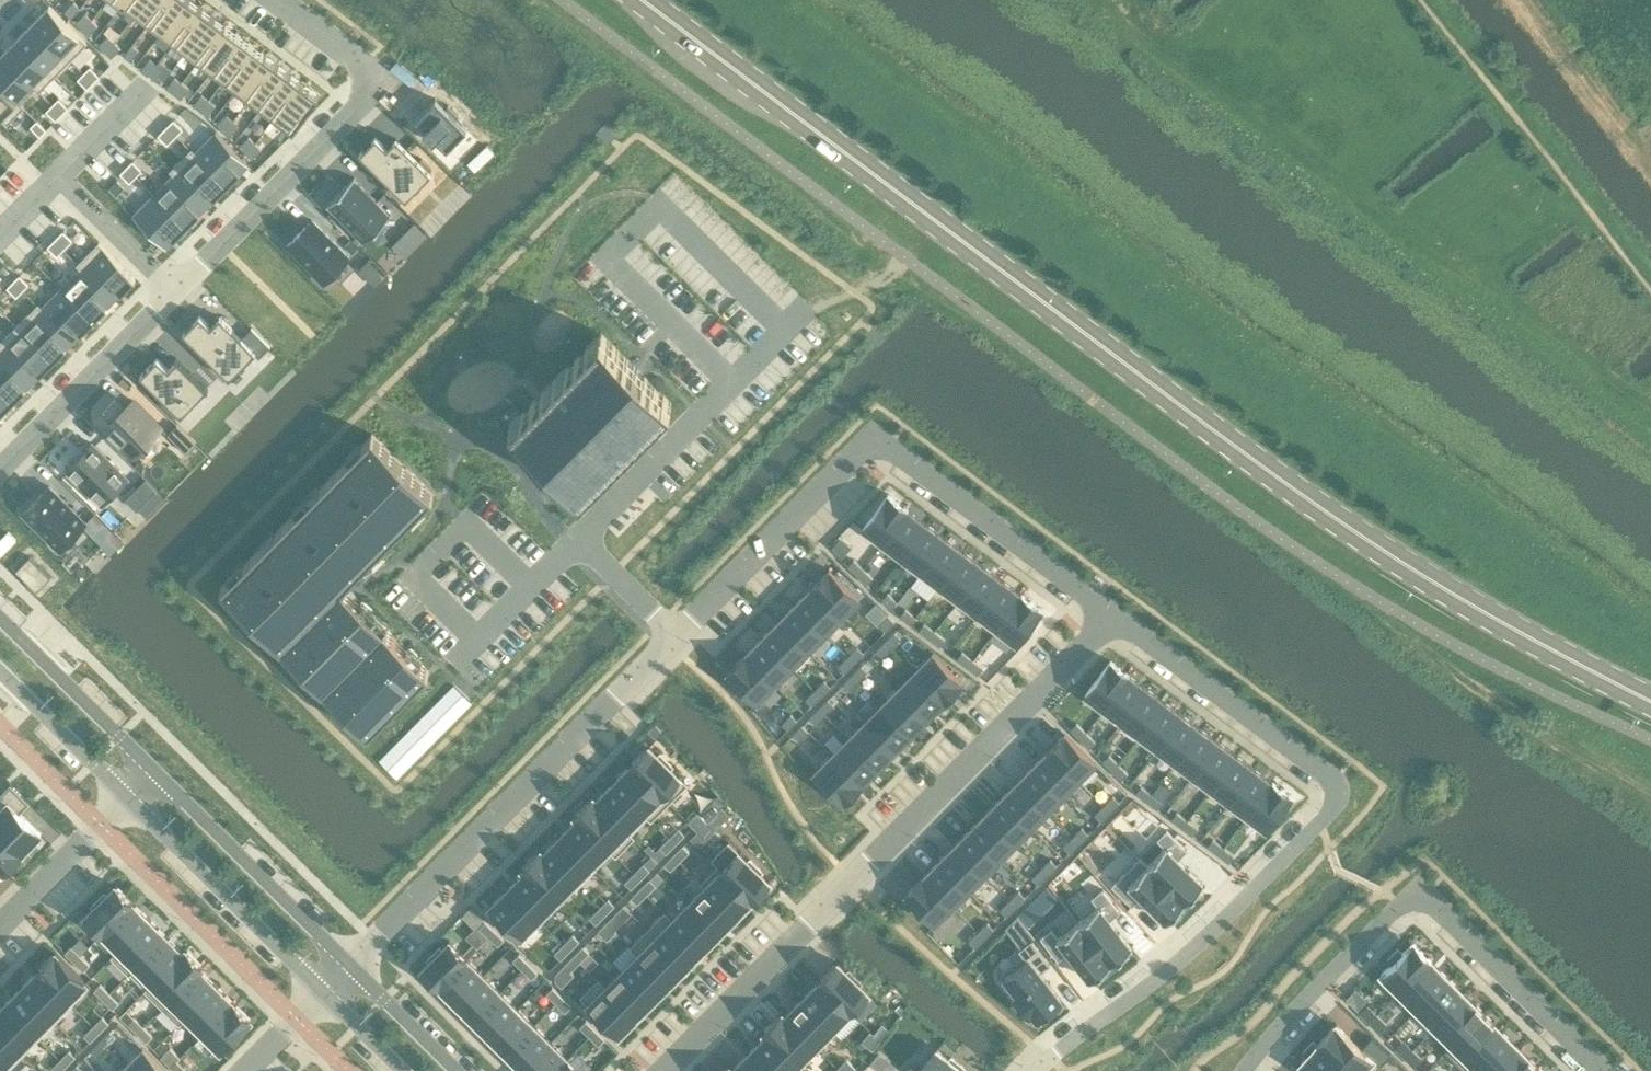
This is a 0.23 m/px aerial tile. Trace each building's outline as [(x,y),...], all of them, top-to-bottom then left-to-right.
[(121,9),(123,7),(122,6),(126,0),(110,0),(121,9)] [(122,6),(123,7),(135,15),(146,0),(126,0),(122,6)] [(135,15),(147,25),(166,0),(146,0),(135,15)] [(147,25),(160,34),(186,0),(166,0),(147,25)] [(160,34),(173,45),(176,40),(175,40),(201,6),(193,0),(186,0),(160,34)] [(74,2),(65,11),(72,18),(81,8),(74,2)] [(49,5),(33,22),(71,60),(87,43),(49,5)] [(201,6),(175,40),(176,40),(187,48),(188,49),(214,15),(201,6)] [(86,13),(76,23),(83,29),(92,19),(86,13)] [(187,48),(184,53),(197,63),(226,25),(214,15),(188,49),(187,48)] [(92,19),(83,29),(89,35),(98,26),(92,19)] [(33,22),(17,38),(55,75),(71,60),(33,22)] [(226,25),(197,63),(210,72),(239,34),(226,25)] [(239,34),(210,72),(223,82),(251,44),(239,34)] [(108,36),(99,45),(105,51),(115,42),(108,36)] [(17,38),(1,54),(36,88),(35,88),(39,92),(55,75),(17,38)] [(115,42),(105,51),(111,57),(121,48),(115,42)] [(251,44),(223,82),(235,91),(264,53),(251,44)] [(132,45),(124,56),(131,61),(139,50),(132,45)] [(264,53),(235,91),(248,101),(277,63),(264,53)] [(0,55),(0,84),(20,103),(21,103),(35,88),(36,88),(1,54),(0,55)] [(150,58),(142,69),(149,74),(157,64),(150,58)] [(277,63),(248,101),(260,110),(289,72),(277,63)] [(157,64),(149,74),(156,80),(164,69),(157,64)] [(90,66),(84,72),(93,82),(100,76),(90,66)] [(84,72),(78,79),(87,88),(93,82),(84,72)] [(289,72),(260,110),(273,120),(302,82),(289,72)] [(175,77),(167,88),(174,93),(182,83),(175,77)] [(302,82),(273,120),(291,133),(319,95),(302,82)] [(182,83),(174,93),(181,98),(189,88),(182,83)] [(7,124),(24,106),(21,103),(20,103),(0,84),(0,117),(7,124)] [(202,94),(194,105),(201,111),(209,100),(202,94)] [(59,98),(53,104),(62,114),(68,107),(59,98)] [(436,98),(416,118),(426,128),(423,130),(434,141),(436,138),(447,149),(467,129),(456,118),(459,115),(449,104),(446,107),(436,98)] [(209,100),(201,111),(208,116),(216,105),(209,100)] [(53,104),(46,110),(56,120),(62,114),(53,104)] [(227,114),(217,124),(224,130),(233,120),(227,114)] [(174,119),(166,127),(175,136),(183,129),(174,119)] [(37,120),(31,126),(40,136),(41,136),(46,129),(37,120)] [(233,120),(224,130),(230,136),(239,127),(233,120)] [(166,127),(158,135),(168,144),(175,136),(166,127)] [(196,152),(195,153),(228,186),(249,164),(216,132),(196,152)] [(249,137),(240,146),(246,152),(256,143),(249,137)] [(376,137),(359,153),(406,199),(431,173),(428,170),(431,168),(422,158),(419,161),(396,139),(387,148),(376,137)] [(256,143),(246,152),(253,158),(262,149),(256,143)] [(192,149),(170,171),(174,174),(207,206),(228,186),(195,153),(196,152),(192,149)] [(133,161),(127,167),(136,176),(142,170),(133,161)] [(127,167),(120,174),(130,183),(136,176),(127,167)] [(174,174),(154,194),(187,227),(207,206),(174,174)] [(354,177),(326,206),(327,207),(328,206),(364,240),(363,241),(364,242),(392,214),(391,213),(390,214),(355,179),(356,178),(354,177)] [(154,194),(133,215),(166,248),(187,227),(154,194)] [(312,220),(287,245),(324,282),(333,274),(340,281),(354,267),(347,260),(349,257),(312,220)] [(63,231),(56,238),(65,248),(73,240),(63,231)] [(56,238),(48,246),(57,255),(65,248),(56,238)] [(99,242),(77,264),(81,268),(82,267),(114,300),(136,279),(99,242)] [(81,268),(61,288),(94,320),(114,300),(82,267),(81,268)] [(20,275),(13,281),(23,290),(29,284),(20,275)] [(13,281),(7,287),(17,297),(23,290),(13,281)] [(42,308),(41,309),(74,341),(94,320),(61,288),(42,308)] [(38,304),(17,325),(53,362),(74,341),(41,309),(42,308),(38,304)] [(200,315),(183,332),(230,378),(255,353),(259,358),(271,346),(252,327),(242,338),(220,317),(211,326),(200,315)] [(0,342),(0,349),(33,382),(53,362),(17,325),(0,342)] [(600,332),(509,423),(580,494),(671,402),(600,332)] [(13,403),(33,382),(0,349),(0,390),(13,403)] [(157,358),(140,375),(181,415),(206,390),(207,391),(208,390),(176,358),(175,358),(177,360),(169,369),(157,358)] [(13,403),(0,390),(0,415),(13,403)] [(116,400),(98,417),(133,452),(159,425),(134,400),(125,409),(116,400)] [(177,424),(168,434),(187,453),(196,443),(177,424)] [(231,577),(221,586),(250,615),(253,613),(265,624),(262,627),(301,665),(303,663),(326,685),(323,687),(347,711),(350,708),(360,719),(358,722),(368,732),(429,671),(418,661),(416,663),(405,653),(408,650),(384,626),(381,629),(359,606),(361,604),(343,586),(356,573),(353,570),(379,544),(381,547),(412,516),(410,513),(421,502),(423,505),(434,494),(372,433),(362,444),(365,447),(354,458),(351,455),(320,486),(323,489),(300,512),(297,510),(275,532),(278,534),(269,543),(266,541),(243,565),(245,567),(233,579),(231,577)] [(92,442),(66,469),(102,505),(128,478),(92,442)] [(146,478),(126,498),(137,509),(157,489),(146,478)] [(49,485),(22,512),(60,549),(87,522),(49,485)] [(888,494),(863,528),(883,543),(908,509),(888,494)] [(908,509),(883,543),(902,557),(927,523),(908,509)] [(927,523),(902,557),(921,571),(946,537),(927,523)] [(0,539),(0,553),(1,554),(16,539),(8,531),(0,539)] [(921,571),(910,585),(929,599),(940,585),(965,551),(946,537),(921,571)] [(965,551),(940,585),(959,599),(984,565),(965,551)] [(30,557),(16,570),(37,590),(50,577),(30,557)] [(854,559),(848,566),(857,575),(863,569),(854,559)] [(984,565),(959,599),(978,614),(1003,580),(984,565)] [(829,569),(812,587),(842,616),(859,599),(829,569)] [(863,569),(857,575),(867,584),(873,578),(863,569)] [(1003,580),(978,614),(996,628),(1022,594),(1003,580)] [(812,587),(795,603),(825,633),(842,616),(812,587)] [(888,593),(882,599),(891,608),(897,602),(888,593)] [(1022,594),(996,628),(1016,643),(1042,609),(1022,594)] [(795,603),(779,620),(809,650),(825,633),(795,603)] [(905,609),(900,616),(911,624),(916,617),(905,609)] [(889,615),(879,625),(886,631),(895,621),(889,615)] [(779,620),(762,637),(792,667),(809,650),(779,620)] [(924,623),(919,630),(930,638),(935,631),(924,623)] [(935,631),(930,638),(940,646),(945,639),(935,631)] [(895,632),(886,641),(892,647),(901,638),(895,632)] [(762,637),(745,654),(775,684),(792,667),(762,637)] [(886,641),(876,650),(883,656),(892,647),(886,641)] [(858,647),(848,656),(855,662),(864,653),(858,647)] [(915,669),(945,699),(962,682),(932,652),(915,669)] [(962,652),(957,659),(967,667),(973,660),(962,652)] [(745,654),(728,671),(737,681),(734,684),(746,696),(749,692),(758,701),(775,684),(745,654)] [(848,656),(839,666),(846,672),(855,662),(848,656)] [(973,660),(967,667),(978,675),(983,668),(973,660)] [(1111,660),(1085,694),(1104,708),(1130,674),(1111,660)] [(861,665),(852,674),(858,681),(868,671),(861,665)] [(929,716),(945,699),(915,669),(898,686),(929,716)] [(852,674),(843,684),(849,690),(858,681),(852,674)] [(1130,674),(1104,708),(1122,722),(1147,688),(1130,674)] [(824,680),(815,690),(822,696),(831,687),(824,680)] [(454,685),(380,760),(397,777),(472,702),(454,685)] [(898,686),(882,703),(912,733),(929,716),(898,686)] [(1147,688),(1122,722),(1140,735),(1165,701),(1147,688)] [(815,690),(806,699),(812,705),(822,696),(815,690)] [(828,699),(819,708),(825,714),(834,705),(828,699)] [(1165,701),(1140,735),(1158,748),(1183,714),(1165,701)] [(882,703),(865,720),(895,750),(912,733),(882,703)] [(819,708),(810,717),(816,724),(825,714),(819,708)] [(791,714),(782,723),(788,730),(798,720),(791,714)] [(1183,714),(1158,748),(1176,762),(1201,728),(1183,714)] [(848,737),(878,767),(895,750),(865,720),(848,737)] [(1077,723),(1071,729),(1080,738),(1086,732),(1077,723)] [(802,725),(793,734),(799,741),(808,731),(802,725)] [(1201,728),(1176,762),(1194,775),(1219,741),(1201,728)] [(1086,732),(1080,738),(1090,748),(1096,741),(1086,732)] [(1065,733),(1049,749),(1079,779),(1095,763),(1065,733)] [(848,737),(831,755),(861,784),(878,767),(848,737)] [(1219,741),(1194,775),(1212,789),(1237,755),(1219,741)] [(649,745),(631,764),(669,802),(688,784),(671,767),(672,765),(660,753),(659,755),(649,745)] [(1049,749),(1033,765),(1063,795),(1079,779),(1049,749)] [(831,755),(814,772),(823,781),(820,784),(823,788),(832,796),(835,792),(844,801),(861,784),(831,755)] [(1109,755),(1103,761),(1112,770),(1118,764),(1109,755)] [(1237,755),(1212,789),(1229,802),(1255,768),(1237,755)] [(631,764),(613,781),(648,816),(648,817),(651,820),(669,802),(631,764)] [(1118,764),(1112,770),(1122,779),(1128,773),(1118,764)] [(1033,765),(1017,781),(1047,811),(1063,795),(1033,765)] [(1255,768),(1229,802),(1247,815),(1273,781),(1255,768)] [(596,799),(631,834),(631,833),(648,817),(648,816),(613,781),(596,799)] [(1017,781),(1001,797),(1031,827),(1047,811),(1017,781)] [(1273,781),(1247,815),(1266,829),(1292,795),(1273,781)] [(0,794),(0,830),(22,852),(25,849),(27,850),(39,838),(38,836),(41,833),(20,812),(30,802),(11,783),(0,794)] [(1141,786),(1136,793),(1147,801),(1152,794),(1141,786)] [(1152,794),(1147,801),(1157,809),(1163,802),(1152,794)] [(1113,795),(1104,805),(1111,811),(1120,802),(1113,795)] [(594,796),(575,815),(578,818),(578,817),(609,847),(609,848),(616,855),(635,837),(631,833),(631,834),(596,799),(594,796)] [(1001,797),(985,813),(1016,843),(1031,827),(1001,797)] [(1104,805),(1095,814),(1101,820),(1111,811),(1104,805)] [(698,812),(689,821),(698,830),(707,821),(698,812)] [(1177,812),(1172,819),(1183,827),(1188,820),(1177,812)] [(985,813),(970,829),(1000,859),(1016,843),(985,813)] [(578,818),(561,835),(592,865),(609,848),(609,847),(578,817),(578,818)] [(1188,820),(1183,827),(1193,835),(1198,828),(1188,820)] [(707,821),(698,830),(704,836),(713,827),(707,821)] [(1082,827),(1073,837),(1079,843),(1088,833),(1082,827)] [(679,828),(669,837),(676,843),(685,834),(679,828)] [(970,829),(954,845),(984,875),(1000,859),(970,829)] [(1148,864),(1147,865),(1185,902),(1187,899),(1189,901),(1203,887),(1201,886),(1203,883),(1178,859),(1187,850),(1167,829),(1157,839),(1165,847),(1148,864)] [(3,872),(22,852),(0,830),(0,869),(3,872)] [(544,852),(543,852),(574,883),(573,884),(577,887),(596,868),(592,865),(561,835),(544,852)] [(669,837),(660,846),(666,852),(676,843),(669,837)] [(1073,837),(1063,846),(1070,852),(1079,843),(1073,837)] [(1213,839),(1208,846),(1218,854),(1224,847),(1213,839)] [(683,845),(674,854),(680,860),(689,851),(683,845)] [(954,845),(938,861),(968,891),(984,875),(954,845)] [(1224,847),(1218,854),(1229,862),(1234,855),(1224,847)] [(541,849),(522,868),(525,871),(526,870),(556,901),(573,884),(574,883),(543,852),(544,852),(541,849)] [(722,868),(753,899),(770,882),(760,872),(762,871),(750,859),(748,860),(739,851),(722,868)] [(674,854),(665,864),(671,870),(680,860),(674,854)] [(1140,856),(1112,885),(1132,905),(1141,896),(1166,921),(1169,918),(1170,920),(1184,906),(1182,904),(1185,902),(1147,865),(1148,864),(1140,856)] [(1051,859),(1041,868),(1048,874),(1057,865),(1051,859)] [(938,861),(922,877),(952,907),(968,891),(938,861)] [(644,863),(634,872),(641,879),(650,869),(644,863)] [(719,864),(701,882),(704,886),(705,885),(736,916),(753,899),(722,868),(719,864)] [(1041,868),(1032,878),(1039,884),(1048,874),(1041,868)] [(525,871),(508,888),(539,918),(556,901),(526,870),(525,871)] [(634,872),(625,882),(631,888),(641,879),(634,872)] [(922,877),(906,893),(915,902),(912,906),(924,917),(927,914),(936,923),(952,907),(922,877)] [(650,878),(641,888),(647,894),(656,885),(650,878)] [(94,906),(85,916),(103,933),(133,902),(116,885),(107,894),(105,892),(93,905),(94,906)] [(704,886),(688,902),(719,933),(736,916),(705,885),(704,886)] [(508,888),(490,906),(521,937),(539,918),(508,888)] [(641,888),(631,897),(638,903),(647,894),(641,888)] [(1098,906),(1078,921),(1111,963),(1113,961),(1115,963),(1130,951),(1129,949),(1132,947),(1110,919),(1120,911),(1103,889),(1092,897),(1098,906)] [(1019,891),(1010,900),(1016,906),(1026,897),(1019,891)] [(608,898),(599,908),(605,914),(615,905),(608,898)] [(1010,900),(1001,909),(1007,916),(1016,906),(1010,900)] [(133,902),(103,933),(119,949),(150,918),(133,902)] [(672,918),(672,919),(703,949),(719,933),(688,902),(672,918)] [(471,906),(462,915),(475,927),(484,918),(471,906)] [(599,908),(590,917),(596,923),(605,914),(599,908)] [(665,911),(648,928),(686,966),(703,949),(672,919),(672,918),(665,911)] [(616,912),(607,922),(613,928),(623,918),(616,912)] [(119,949),(111,956),(129,974),(137,967),(136,966),(167,935),(150,918),(119,949)] [(485,920),(479,927),(489,936),(495,930),(485,920)] [(1052,928),(1041,937),(1058,959),(1068,951),(1090,979),(1093,977),(1094,979),(1110,967),(1108,965),(1111,963),(1078,921),(1058,937),(1052,928)] [(607,922),(598,931),(607,940),(617,931),(613,928),(607,922)] [(988,922),(978,932),(985,938),(994,929),(988,922)] [(648,928),(630,946),(638,953),(639,952),(669,983),(686,966),(648,928)] [(495,930),(489,936),(498,945),(504,939),(495,930)] [(978,932),(969,941),(976,947),(985,938),(978,932)] [(573,934),(564,943),(570,949),(579,940),(573,934)] [(167,935),(136,966),(137,967),(152,982),(153,983),(186,949),(186,948),(183,951),(167,935)] [(429,961),(422,968),(439,986),(467,958),(450,940),(442,948),(440,946),(428,959),(429,961)] [(1027,960),(1005,977),(1018,993),(1015,996),(1029,1014),(1032,1012),(1037,1018),(1041,1015),(1043,1017),(1053,1010),(1051,1007),(1061,999),(1040,972),(1050,964),(1031,940),(1019,949),(1027,960)] [(1391,963),(1381,973),(1399,991),(1395,994),(1396,996),(1431,960),(1414,942),(1413,942),(1412,941),(1402,952),(1398,948),(1387,959),(1391,963)] [(564,943),(555,953),(561,959),(570,949),(564,943)] [(71,946),(65,952),(75,961),(81,955),(71,946)] [(583,946),(574,955),(580,961),(589,952),(583,946)] [(152,982),(145,990),(162,1007),(203,966),(186,949),(153,983),(152,982)] [(56,951),(38,970),(69,1001),(69,1000),(87,982),(56,951)] [(638,953),(622,969),(653,1000),(669,983),(639,952),(638,953)] [(519,954),(513,960),(522,969),(528,963),(519,954)] [(81,955),(75,961),(84,970),(90,964),(81,955)] [(565,964),(555,974),(556,981),(562,987),(574,974),(571,971),(580,961),(574,955),(565,964)] [(467,958),(439,986),(456,1002),(484,974),(467,958)] [(1431,960),(1396,996),(1414,1013),(1449,978),(1431,960)] [(838,962),(820,980),(851,1011),(869,992),(859,983),(861,981),(849,970),(847,971),(838,962)] [(528,963),(522,969),(532,978),(538,972),(528,963)] [(203,966),(162,1007),(180,1024),(187,1017),(187,1016),(217,985),(201,969),(204,966),(203,966)] [(606,985),(605,986),(636,1017),(653,1000),(622,969),(606,985)] [(38,970),(21,987),(56,1021),(73,1004),(69,1000),(69,1001),(38,970)] [(484,974),(456,1002),(473,1019),(501,991),(484,974)] [(598,978),(581,996),(619,1034),(636,1017),(605,986),(606,985),(598,978)] [(1449,978),(1414,1013),(1431,1031),(1467,995),(1449,978)] [(820,980),(802,998),(833,1028),(851,1011),(820,980)] [(100,983),(94,990),(104,999),(110,993),(100,983)] [(217,985),(187,1016),(187,1017),(203,1033),(234,1002),(217,985)] [(21,987),(4,1004),(39,1038),(56,1021),(21,987)] [(553,987),(546,993),(556,1002),(562,996),(553,987)] [(501,991),(473,1019),(490,1036),(517,1008),(501,991)] [(110,993),(104,999),(113,1008),(119,1002),(110,993)] [(1467,995),(1431,1031),(1448,1047),(1445,1051),(1445,1052),(1485,1012),(1476,1004),(1475,1004),(1467,995)] [(562,996),(556,1002),(565,1012),(571,1005),(562,996)] [(785,1015),(785,1016),(816,1046),(833,1028),(802,998),(785,1015)] [(204,1033),(194,1043),(211,1060),(221,1050),(230,1041),(232,1042),(244,1030),(242,1028),(251,1019),(234,1002),(203,1033),(204,1033)] [(0,1008),(0,1033),(22,1055),(39,1038),(4,1004),(0,1008)] [(1369,1022),(1377,1014),(1368,1005),(1360,1013),(1369,1022)] [(517,1008),(490,1036),(506,1052),(534,1024),(517,1008)] [(783,1012),(764,1031),(767,1034),(767,1033),(798,1064),(799,1063),(816,1046),(785,1016),(785,1015),(783,1012)] [(1485,1012),(1445,1052),(1463,1069),(1502,1030),(1493,1021),(1494,1021),(1485,1012)] [(1379,1031),(1386,1024),(1377,1014),(1369,1022),(1379,1031)] [(103,1016),(94,1025),(100,1032),(109,1022),(103,1016)] [(134,1017),(128,1023),(137,1032),(143,1026),(134,1017)] [(586,1020),(580,1026),(589,1036),(596,1029),(586,1020)] [(874,1033),(873,1033),(880,1039),(889,1029),(882,1023),(874,1033)] [(534,1024),(506,1052),(523,1069),(551,1041),(534,1024)] [(1319,1043),(1349,1070),(1375,1070),(1391,1054),(1372,1036),(1362,1047),(1337,1024),(1336,1025),(1335,1025),(1319,1043)] [(94,1025),(84,1035),(91,1041),(100,1032),(94,1025)] [(143,1026),(137,1032),(147,1041),(153,1035),(143,1026)] [(596,1029),(589,1036),(599,1045),(605,1039),(596,1029)] [(1463,1069),(1464,1070),(1468,1066),(1472,1070),(1497,1070),(1520,1048),(1502,1030),(1463,1069)] [(110,1031),(101,1040),(107,1047),(116,1037),(110,1031)] [(870,1031),(862,1041),(872,1049),(880,1039),(873,1033),(874,1033),(870,1031)] [(2,1068),(1,1068),(4,1070),(6,1070),(22,1055),(0,1033),(0,1066),(2,1068)] [(750,1051),(770,1070),(806,1070),(799,1063),(798,1064),(767,1033),(767,1034),(750,1051)] [(101,1040),(91,1050),(98,1056),(107,1047),(101,1040)] [(1405,1057),(1413,1049),(1403,1040),(1396,1048),(1405,1057)] [(523,1069),(525,1070),(554,1070),(568,1057),(551,1041),(523,1069)] [(1301,1062),(1310,1070),(1349,1070),(1319,1043),(1318,1045),(1313,1041),(1303,1051),(1308,1055),(1301,1062)] [(125,1065),(132,1070),(167,1070),(143,1047),(125,1065)] [(171,1047),(161,1056),(171,1066),(177,1059),(180,1056),(171,1047)] [(964,1069),(965,1068),(951,1057),(950,1058),(937,1048),(919,1070),(966,1070),(964,1069)] [(1497,1070),(1532,1070),(1538,1065),(1529,1056),(1529,1057),(1520,1048),(1497,1070)] [(1414,1067),(1422,1059),(1413,1049),(1405,1057),(1414,1067)] [(70,1050),(60,1059),(67,1065),(76,1056),(70,1050)] [(732,1069),(734,1070),(770,1070),(750,1051),(733,1068),(732,1069)] [(554,1070),(581,1070),(568,1057),(554,1070)] [(51,1068),(54,1070),(61,1070),(67,1065),(60,1059),(51,1068)] [(171,1066),(176,1070),(184,1070),(186,1069),(177,1059),(171,1066)] [(838,1068),(841,1070),(853,1070),(856,1068),(847,1059),(838,1068)]
